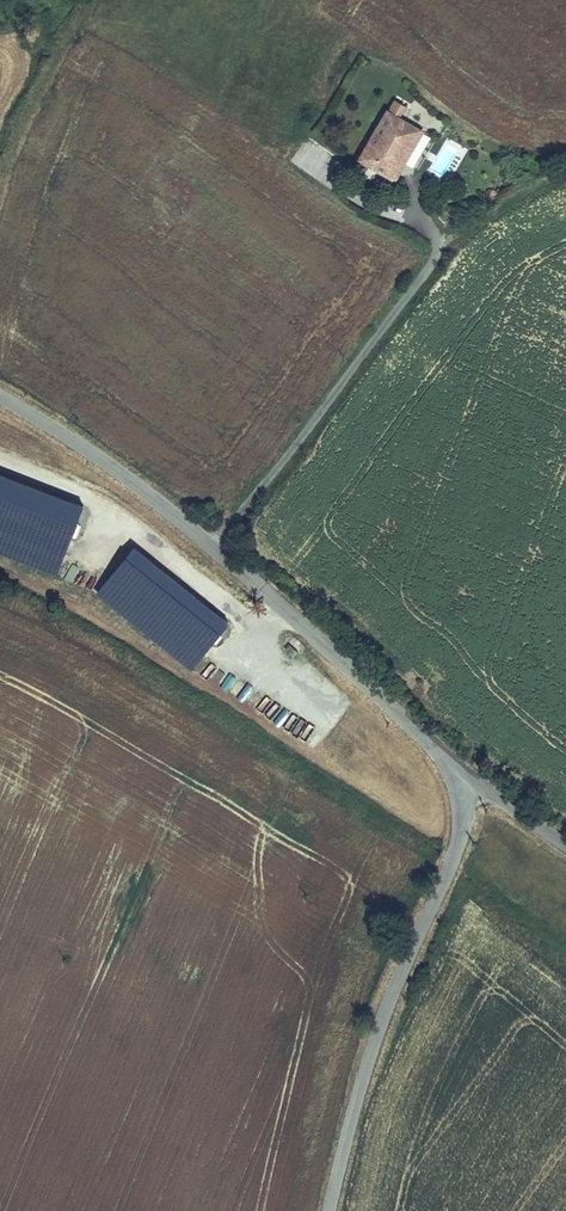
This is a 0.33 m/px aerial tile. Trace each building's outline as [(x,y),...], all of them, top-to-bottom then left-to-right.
[(397,186),(426,134),(402,119),(408,108),(394,101),(357,164),(397,186)] [(56,574),(84,500),(0,468),(0,552),(56,574)] [(133,541),(94,590),(190,667),(228,618),(133,541)] [(278,727),(296,742),(305,732),(287,716),(278,727)] [(360,784),(367,788),(374,777),(367,773),(360,784)]
